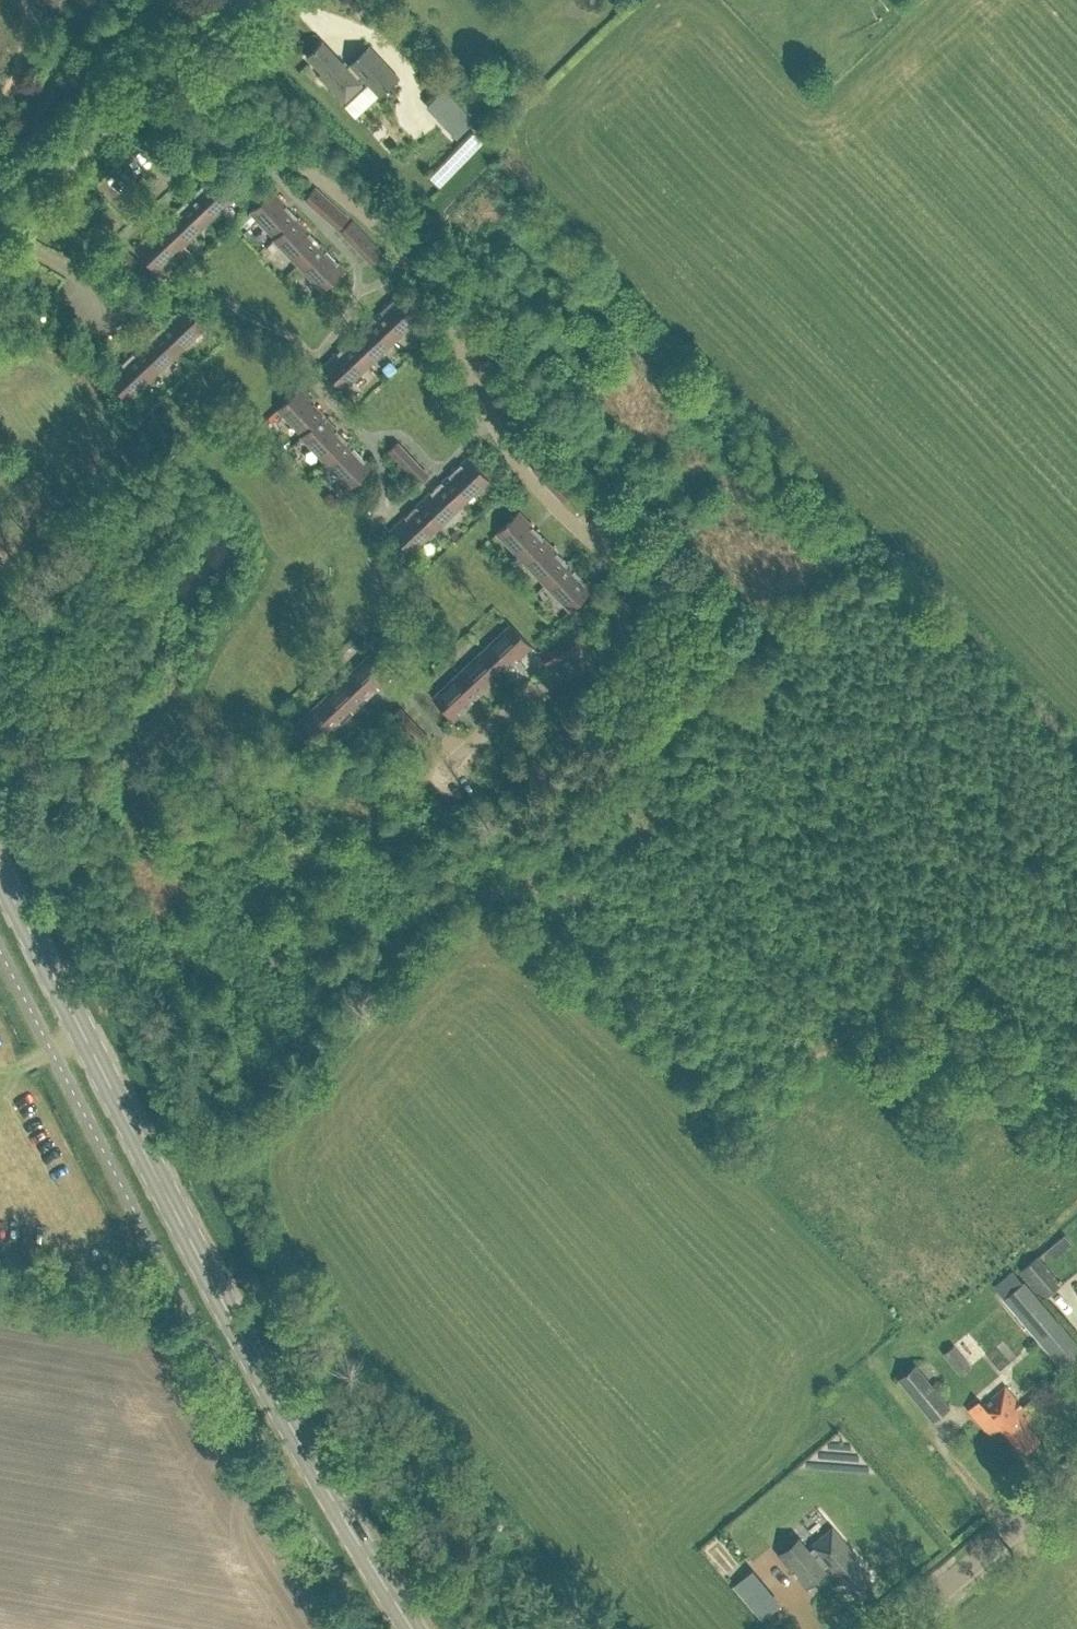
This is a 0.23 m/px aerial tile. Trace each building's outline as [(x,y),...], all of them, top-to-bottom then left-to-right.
[(322,43),(307,57),(320,72),(318,74),(319,75),(344,102),(362,86),(363,84),(362,83),(360,81),(363,79),(379,95),(397,77),(367,46),(347,65),(344,68),(322,43)] [(453,98),(435,115),(447,127),(465,111),(453,98)] [(212,174),(186,199),(207,221),(233,197),(212,174)] [(314,186),(303,198),(312,206),(323,194),(314,186)] [(249,210),(274,237),(294,218),(296,220),(299,217),(272,188),(249,210)] [(323,194),(312,206),(321,213),(332,201),(323,194)] [(186,199),(160,223),(181,246),(207,221),(186,199)] [(332,201),(321,213),(329,221),(340,209),(332,201)] [(340,209),(329,221),(337,228),(348,216),(340,209)] [(273,239),(298,265),(319,244),(296,220),(294,218),(274,237),(273,239)] [(348,239),(359,228),(352,221),(341,231),(348,239)] [(155,270),(181,246),(160,223),(134,247),(155,270)] [(359,228),(348,239),(355,247),(366,236),(359,228)] [(366,236),(355,247),(363,254),(374,244),(366,236)] [(110,254),(118,262),(128,252),(120,244),(110,254)] [(321,290),(344,270),(319,244),(298,265),(321,290)] [(374,244),(363,254),(368,260),(370,262),(381,252),(379,249),(374,244)] [(128,252),(118,262),(126,270),(136,260),(128,252)] [(136,260),(126,270),(134,279),(144,269),(136,260)] [(144,269),(134,279),(142,287),(152,277),(144,269)] [(398,293),(373,317),(394,339),(419,315),(398,293)] [(183,302),(157,327),(179,350),(205,326),(183,302)] [(373,317),(347,342),(368,363),(394,339),(373,317)] [(157,327),(131,351),(152,375),(179,350),(157,327)] [(342,388),(368,363),(347,342),(322,366),(342,388)] [(126,399),(152,375),(131,351),(104,376),(126,399)] [(276,408),(302,436),(323,416),(322,415),(324,413),(299,387),(276,408)] [(301,437),(324,462),(346,441),(323,416),(302,436),(301,437)] [(348,487),(370,466),(346,441),(324,462),(348,487)] [(385,452),(393,460),(405,449),(397,441),(385,452)] [(405,449),(393,460),(401,468),(412,457),(405,449)] [(467,456),(441,480),(463,503),(489,479),(467,456)] [(543,456),(531,467),(539,475),(551,465),(543,456)] [(412,457),(401,468),(408,476),(420,465),(412,457)] [(420,465),(408,476),(416,484),(428,473),(420,465)] [(551,465),(539,475),(548,484),(559,473),(551,465)] [(559,473),(548,484),(556,492),(567,482),(559,473)] [(441,480),(416,504),(438,527),(463,503),(441,480)] [(567,482),(556,492),(563,499),(574,489),(567,482)] [(412,551),(438,527),(416,504),(390,528),(412,551)] [(495,532),(520,557),(543,535),(519,510),(495,532)] [(520,557),(544,583),(567,561),(543,535),(520,557)] [(568,609),(591,587),(567,561),(544,583),(568,609)] [(509,623),(480,650),(502,673),(531,646),(509,623)] [(568,634),(575,647),(585,641),(578,629),(568,634)] [(558,640),(565,652),(575,647),(568,634),(558,640)] [(548,645),(555,657),(565,652),(558,640),(548,645)] [(545,663),(555,657),(548,645),(538,651),(545,663)] [(371,650),(346,675),(367,697),(393,672),(371,650)] [(457,671),(479,695),(502,673),(480,650),(457,671)] [(431,696),(451,717),(453,719),(479,695),(457,671),(431,696)] [(346,675),(320,699),(342,722),(367,697),(346,675)] [(316,746),(342,722),(320,699),(295,724),(316,746)] [(389,717),(397,725),(408,715),(400,707),(389,717)] [(408,715),(397,725),(405,734),(416,723),(408,715)] [(405,734),(413,742),(423,732),(416,723),(405,734)] [(423,732),(413,742),(420,750),(431,740),(423,732)] [(1021,1269),(1043,1297),(1060,1283),(1037,1255),(1021,1269)] [(1065,1368),(1076,1358),(1076,1343),(1023,1280),(1004,1296),(1065,1368)] [(898,1378),(918,1403),(934,1389),(915,1365),(898,1378)] [(1030,1417),(1005,1386),(983,1404),(978,1399),(968,1408),(989,1433),(998,1424),(1022,1452),(1037,1438),(1024,1422),(1030,1417)] [(831,1528),(811,1545),(854,1597),(874,1581),(831,1528)]
